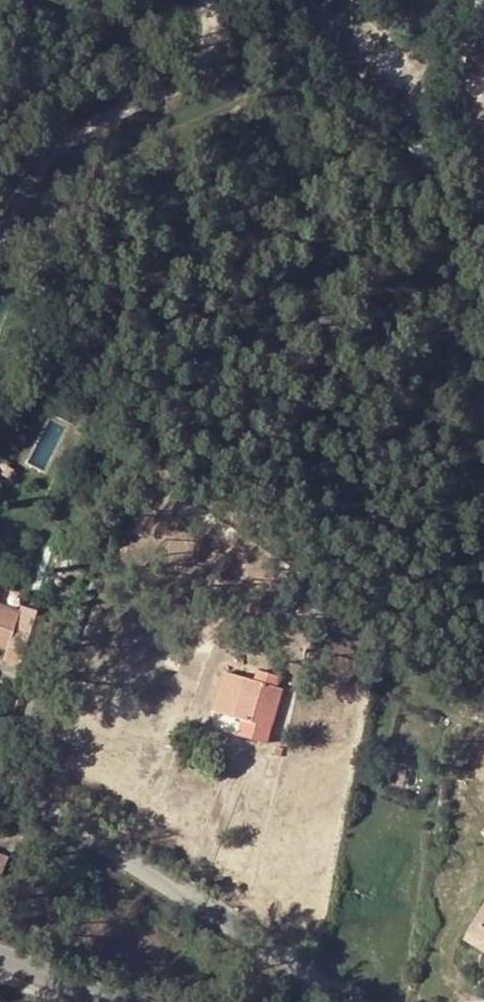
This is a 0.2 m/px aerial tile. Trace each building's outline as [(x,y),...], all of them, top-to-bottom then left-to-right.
[(462,72),(483,77),(483,57),(467,53),(462,72)] [(14,469),(1,461),(0,462),(0,473),(8,478),(14,469)] [(0,604),(0,649),(6,651),(3,659),(20,665),(30,635),(14,630),(20,610),(0,604)] [(254,680),(243,677),(231,715),(242,718),(239,729),(261,735),(268,737),(282,688),(275,686),(278,676),(256,670),(254,680)] [(223,672),(212,709),(231,715),(243,677),(223,672)] [(273,756),(280,757),(282,749),(275,747),(273,756)] [(13,814),(0,806),(0,824),(6,828),(13,814)] [(463,942),(483,953),(483,903),(463,942)] [(463,942),(460,948),(483,962),(483,953),(463,942)]
